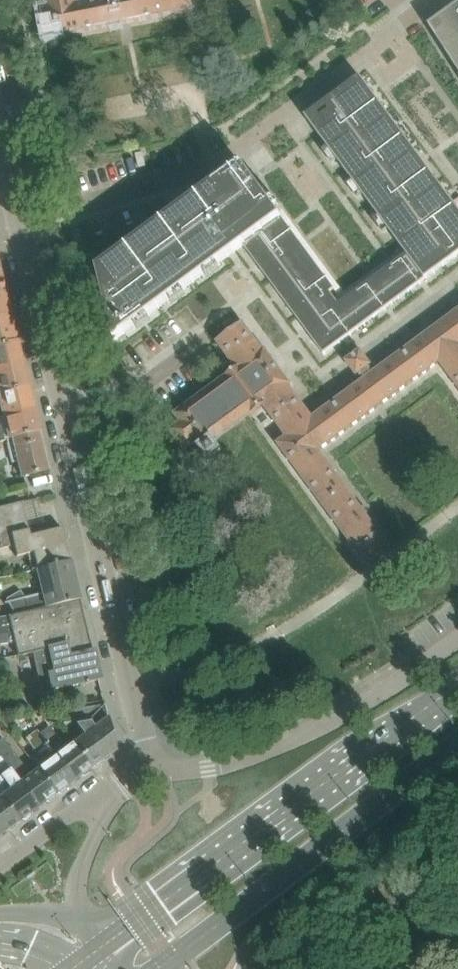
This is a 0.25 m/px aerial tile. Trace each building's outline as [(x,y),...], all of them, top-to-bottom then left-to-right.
[(50,10),(43,12),(48,39),(65,36),(194,10),(191,0),(108,0),(80,6),(79,0),(48,0),(50,10)] [(429,25),(457,71),(457,4),(429,25)] [(97,269),(115,339),(116,339),(243,245),(323,354),(457,254),(457,209),(359,75),(304,116),(406,253),(341,300),(338,303),(337,303),(338,302),(330,292),(334,289),(241,163),(97,269)] [(72,116),(82,114),(80,104),(70,106),(72,116)] [(10,314),(5,293),(0,294),(0,316),(10,314)] [(170,430),(178,441),(184,450),(195,442),(208,459),(221,449),(219,447),(218,447),(214,441),(251,414),(254,413),(253,413),(263,405),(271,416),(277,425),(277,424),(286,436),(277,443),(367,566),(368,566),(391,549),(391,548),(319,450),(331,441),(439,362),(457,387),(457,311),(373,373),(369,367),(372,365),(361,350),(346,361),(357,376),(360,373),(365,380),(313,418),(290,386),(292,385),(265,349),(263,350),(262,349),(243,323),(217,342),(236,368),(224,377),(224,378),(175,414),(181,423),(170,430)] [(16,339),(12,323),(12,320),(10,314),(0,316),(0,343),(16,339)] [(22,363),(16,339),(0,343),(0,369),(22,363)] [(28,387),(22,363),(0,369),(0,393),(28,387)] [(0,402),(0,416),(33,409),(31,401),(31,399),(28,387),(0,393),(0,402)] [(6,439),(39,431),(35,417),(35,416),(33,409),(0,416),(0,441),(6,439)] [(42,443),(41,441),(39,432),(39,431),(6,439),(12,463),(18,462),(22,477),(48,470),(43,450),(42,443)] [(70,560),(62,527),(24,537),(23,532),(29,531),(21,501),(0,507),(0,548),(13,544),(16,556),(34,551),(38,568),(70,560)] [(20,589),(5,600),(14,613),(24,612),(34,610),(79,599),(70,560),(38,568),(44,591),(25,596),(20,589)] [(13,635),(18,656),(18,657),(34,653),(64,646),(67,656),(92,650),(89,639),(79,599),(34,610),(24,612),(14,614),(8,616),(0,617),(0,637),(13,635)] [(64,646),(34,653),(39,675),(48,673),(52,689),(65,686),(66,687),(84,683),(85,684),(88,683),(88,682),(99,679),(92,650),(67,656),(64,646)] [(88,732),(73,743),(91,768),(93,767),(96,767),(101,764),(101,760),(116,750),(105,704),(89,720),(82,721),(80,722),(88,732)] [(73,718),(72,710),(51,713),(56,720),(73,718)] [(10,715),(0,716),(0,718),(10,731),(18,725),(10,715)] [(39,734),(74,781),(81,775),(84,776),(89,772),(89,769),(91,768),(73,743),(66,748),(50,726),(39,734)] [(66,787),(74,781),(39,734),(36,731),(26,738),(45,764),(37,769),(56,794),(57,793),(61,793),(65,790),(66,787)] [(56,794),(37,769),(29,775),(3,739),(0,741),(0,756),(1,757),(38,807),(46,801),(49,802),(54,798),(54,795),(56,794)] [(0,758),(0,793),(2,796),(11,808),(8,810),(17,822),(20,820),(22,819),(25,819),(30,816),(30,813),(38,807),(1,757),(0,758)] [(7,830),(10,830),(15,827),(15,824),(17,822),(8,810),(11,808),(2,796),(0,797),(0,835),(7,830)]
